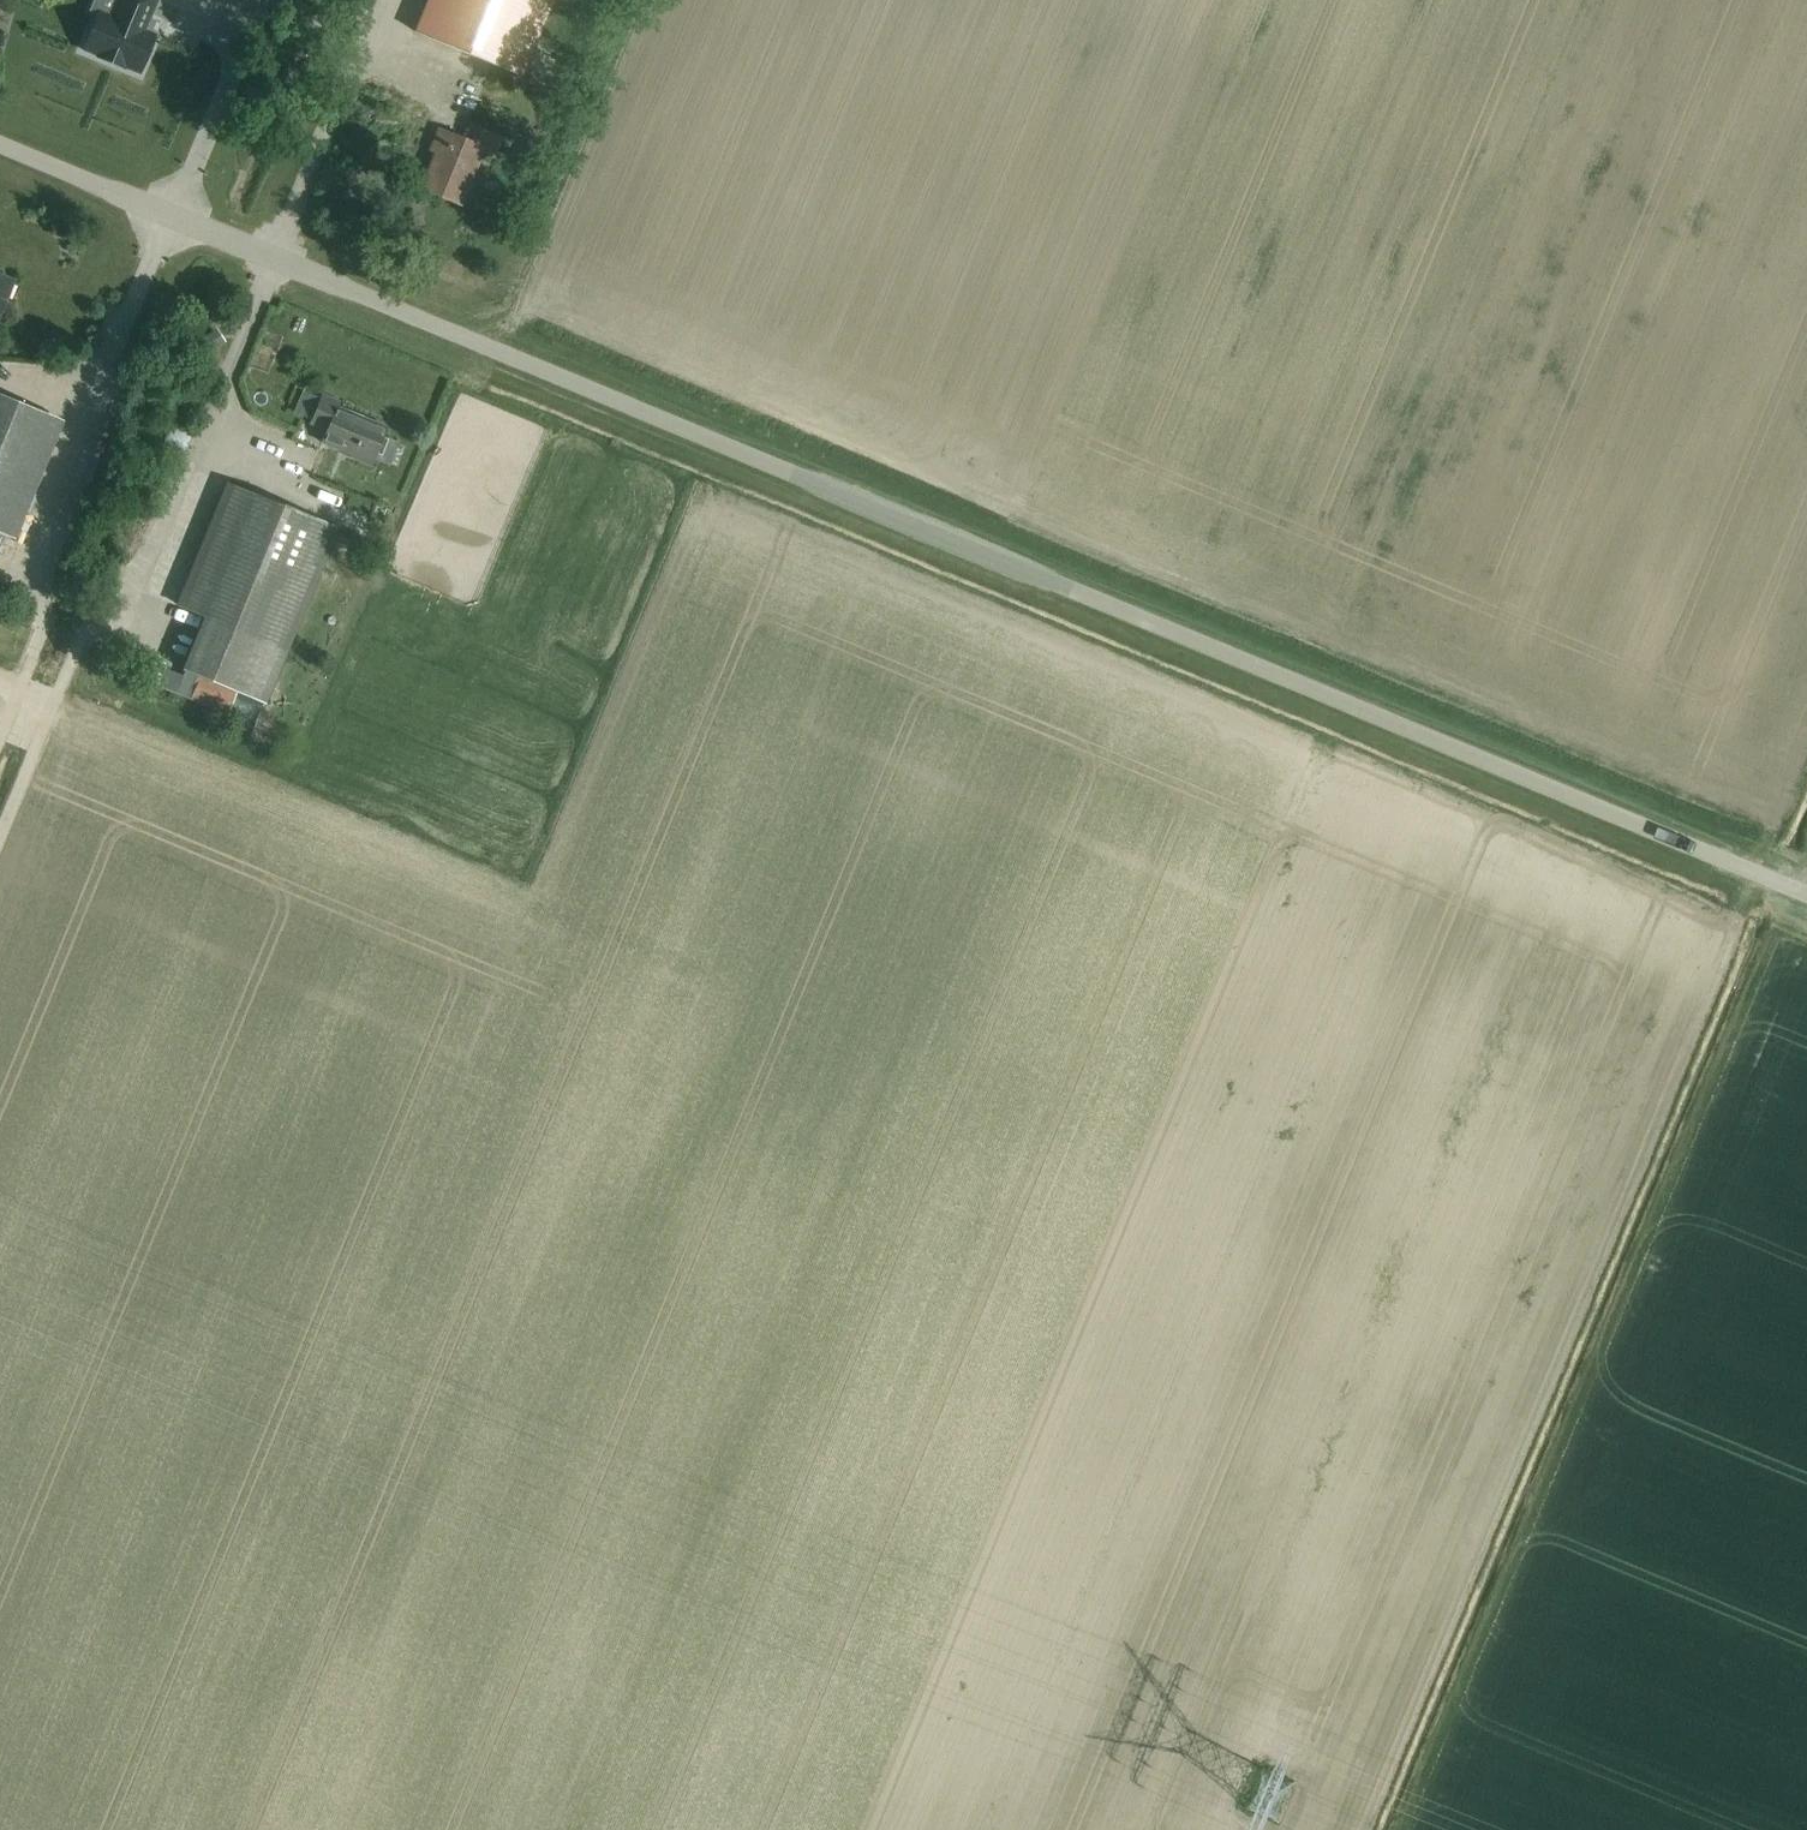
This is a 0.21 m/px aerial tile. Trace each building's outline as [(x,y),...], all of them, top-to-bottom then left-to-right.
[(98,13),(83,50),(99,57),(99,58),(122,68),(123,67),(139,74),(155,35),(144,30),(157,0),(119,0),(112,17),(99,11),(98,13)] [(414,30),(521,75),(552,0),(426,0),(414,30)] [(494,153),(501,138),(468,124),(462,139),(439,128),(433,142),(439,144),(420,188),(459,204),(482,148),(494,153)] [(12,280),(0,275),(0,310),(12,280)] [(370,465),(386,426),(337,406),(339,401),(321,394),(309,423),(326,430),(321,442),(339,449),(340,446),(351,451),(349,456),(370,465)] [(60,425),(0,400),(0,533),(13,538),(60,425)] [(264,703),(336,528),(227,483),(177,604),(204,616),(182,669),(264,703)]
